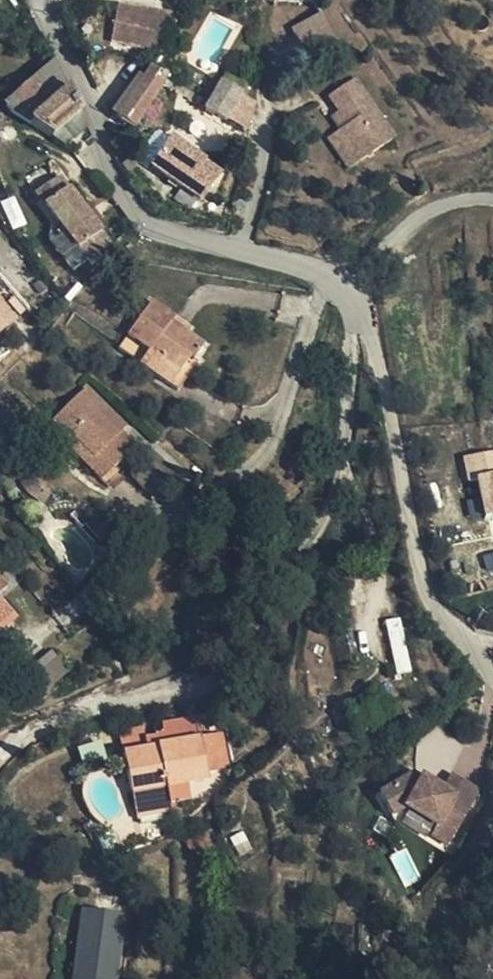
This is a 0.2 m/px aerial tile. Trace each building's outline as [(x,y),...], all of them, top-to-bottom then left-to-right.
[(176,18),(140,3),(117,6),(112,15),(123,19),(116,36),(160,54),(176,18)] [(123,19),(112,15),(105,31),(116,36),(123,19)] [(338,42),(324,16),(306,26),(319,52),(338,42)] [(156,62),(166,67),(170,59),(160,54),(156,62)] [(52,103),(67,89),(54,62),(33,81),(52,103)] [(151,70),(161,76),(166,67),(156,62),(151,70)] [(116,117),(132,128),(135,130),(149,108),(159,89),(165,79),(161,76),(151,70),(116,117)] [(361,156),(393,133),(367,95),(355,78),(331,94),(340,108),(349,121),(341,127),(361,156)] [(54,141),(81,117),(67,89),(52,103),(33,81),(2,108),(54,141)] [(204,110),(228,121),(241,96),(218,83),(204,110)] [(333,114),(341,127),(349,121),(340,108),(333,114)] [(54,141),(77,155),(90,141),(90,135),(81,117),(54,141)] [(350,164),(361,156),(341,127),(330,135),(350,164)] [(199,202),(219,174),(172,141),(153,169),(199,202)] [(65,239),(85,264),(107,248),(58,181),(35,197),(61,232),(55,238),(59,243),(65,239)] [(72,274),(85,264),(65,239),(59,243),(53,248),(72,274)] [(19,317),(0,292),(0,332),(19,317)] [(171,327),(174,322),(150,305),(118,352),(170,388),(178,377),(185,382),(196,364),(194,361),(202,349),(185,337),(171,327)] [(188,332),(174,322),(171,327),(185,337),(188,332)] [(178,377),(170,388),(177,393),(185,382),(178,377)] [(134,450),(119,435),(111,427),(117,421),(86,391),(52,425),(65,438),(60,443),(107,489),(123,472),(118,466),(134,450)] [(111,427),(119,435),(125,429),(117,421),(111,427)] [(463,455),(468,481),(478,479),(485,514),(492,512),(492,449),(463,455)] [(42,487),(31,474),(20,483),(31,498),(44,505),(52,494),(42,487)] [(17,619),(0,599),(0,634),(17,619)] [(166,747),(201,739),(197,717),(162,724),(166,747)] [(147,751),(144,741),(142,728),(118,733),(122,755),(147,751)] [(178,804),(182,803),(169,758),(166,747),(163,736),(144,741),(147,751),(122,755),(135,814),(168,806),(178,804)] [(169,758),(182,803),(188,802),(185,788),(206,783),(205,777),(227,772),(219,736),(201,739),(166,747),(169,758)] [(477,792),(458,783),(452,798),(440,793),(436,790),(412,777),(385,795),(376,801),(390,821),(403,812),(438,829),(433,839),(451,847),(454,841),(455,840),(477,792)] [(452,798),(458,783),(448,778),(440,793),(452,798)] [(181,820),(178,804),(168,806),(170,813),(171,821),(181,820)] [(170,813),(168,806),(135,814),(137,820),(170,813)] [(127,911),(82,904),(70,978),(116,978),(127,911)]
